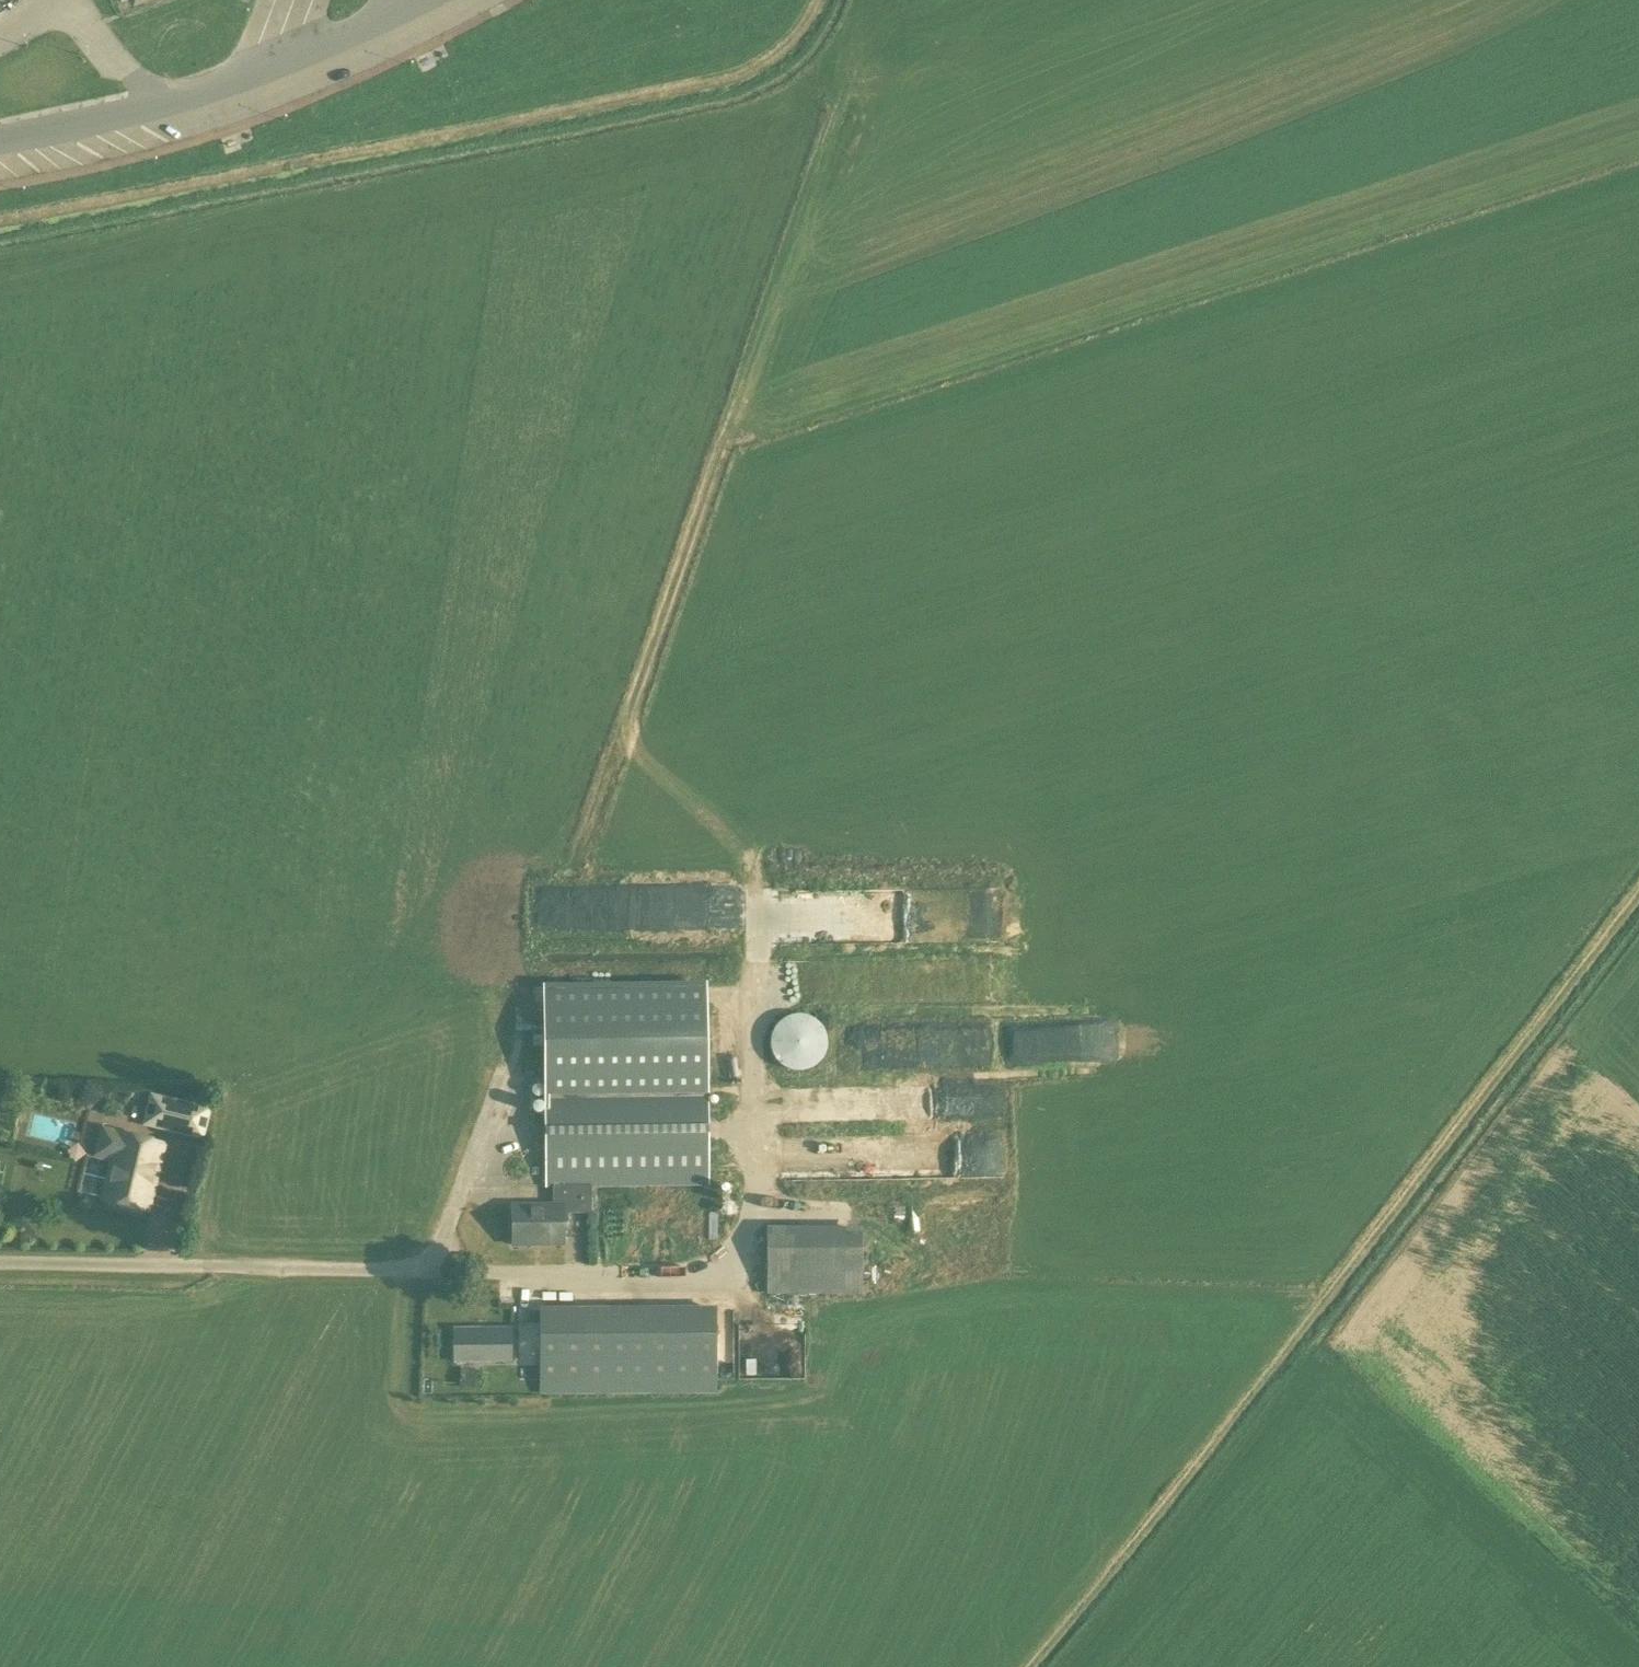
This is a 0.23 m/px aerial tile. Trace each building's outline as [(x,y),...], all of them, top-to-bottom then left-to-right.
[(788,1017),(782,1020),(778,1024),(774,1028),(772,1034),(771,1037),(770,1043),(770,1046),(772,1052),(774,1057),(778,1062),(780,1064),(785,1068),(787,1069),(793,1071),(799,1072),(802,1072),(808,1071),(813,1068),(818,1065),(820,1062),(824,1058),(827,1052),(828,1046),(828,1043),(827,1037),(827,1034),(824,1029),(821,1024),(816,1020),(814,1018),(811,1017),(805,1015),(799,1014),(796,1014),(793,1015),(788,1017)] [(546,1189),(554,1189),(554,1206),(512,1207),(513,1246),(564,1244),(563,1213),(591,1213),(591,1189),(709,1187),(707,1075),(544,1077),(546,1189)] [(200,1120),(146,1107),(140,1132),(194,1146),(200,1120)] [(139,1140),(105,1132),(100,1152),(116,1156),(105,1200),(146,1210),(161,1145),(139,1140)] [(86,1175),(84,1192),(102,1194),(104,1177),(86,1175)] [(862,1295),(862,1228),(766,1228),(767,1294),(810,1295),(862,1295)] [(716,1386),(715,1316),(540,1317),(540,1396),(716,1395),(716,1386)] [(454,1330),(454,1363),(511,1363),(511,1330),(454,1330)]
